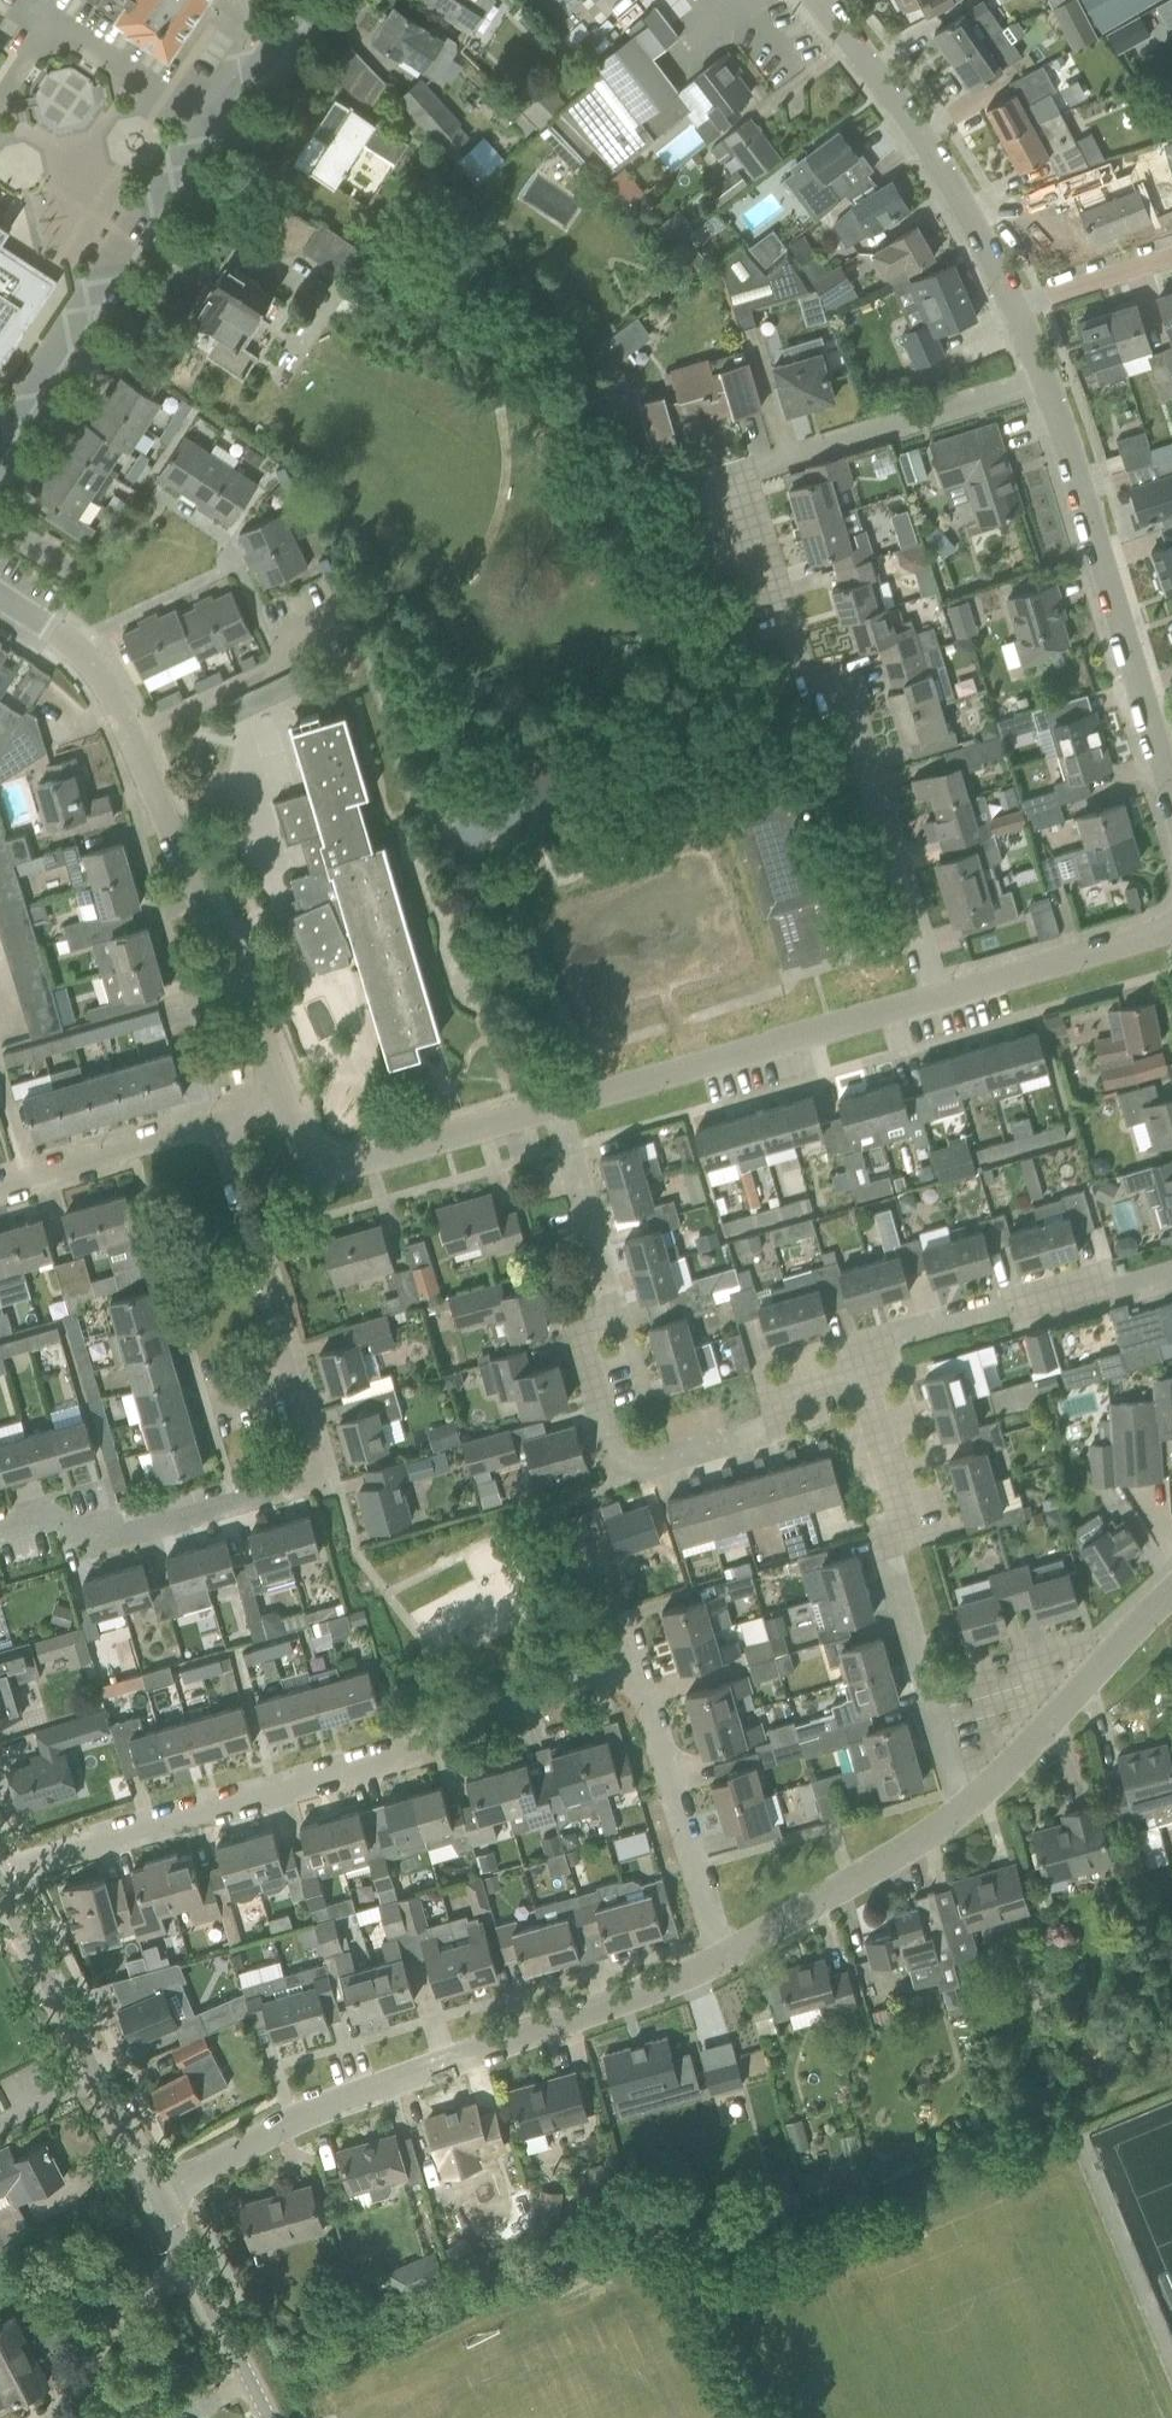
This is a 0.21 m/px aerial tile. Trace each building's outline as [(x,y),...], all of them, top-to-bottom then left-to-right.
[(116,18),(130,27),(129,29),(133,31),(143,38),(146,40),(167,54),(168,54),(203,0),(88,0),(116,18)] [(470,35),(493,0),(418,0),(470,35)] [(899,7),(903,5),(905,8),(918,0),(927,16),(944,6),(955,0),(895,0),(899,7)] [(934,33),(952,60),(999,27),(1001,26),(990,9),(984,0),(981,0),(953,19),(934,33)] [(1052,6),(1051,7),(1073,49),(1098,37),(1079,0),(1063,0),(1052,6)] [(1104,28),(1151,0),(1088,0),(1104,28)] [(1156,5),(1168,27),(1171,25),(1171,0),(1164,0),(1156,5)] [(590,58),(581,66),(593,79),(550,120),(569,141),(589,162),(602,176),(685,112),(691,108),(677,89),(652,56),(678,35),(654,3),(628,26),(632,32),(594,63),(590,58)] [(372,38),(392,52),(400,57),(434,80),(455,48),(434,35),(420,26),(421,25),(393,6),(372,38)] [(1117,52),(1149,34),(1138,15),(1106,33),(1117,52)] [(999,27),(952,60),(971,87),(991,73),(1020,53),(1012,42),(1010,44),(999,27)] [(385,81),(367,62),(350,44),(327,79),(369,106),(385,81)] [(725,127),(723,124),(739,113),(733,105),(750,92),(735,72),(739,69),(726,52),(683,84),(708,117),(694,127),(705,142),(725,127)] [(1013,91),(986,106),(1003,138),(1032,122),(1033,124),(1060,111),(1050,92),(1055,89),(1042,65),(1009,82),(1013,91)] [(399,98),(448,154),(469,135),(420,79),(399,98)] [(547,85),(523,110),(539,126),(563,102),(547,85)] [(1148,99),(1153,106),(1171,134),(1171,87),(1171,86),(1148,99)] [(483,103),(504,124),(517,112),(496,90),(483,103)] [(407,143),(355,108),(335,95),(292,159),(312,172),(332,186),(361,142),(394,164),(407,143)] [(1153,106),(1148,99),(1146,95),(1138,100),(1145,111),(1153,106)] [(1004,139),(1000,141),(1006,152),(1009,150),(1020,169),(1048,154),(1057,174),(1087,165),(1060,111),(1033,124),(1032,122),(1003,138),(1004,139)] [(753,176),(759,172),(778,157),(750,119),(710,149),(720,162),(734,151),(753,176)] [(857,156),(838,130),(804,155),(808,160),(783,179),(815,221),(853,187),(839,169),(857,156)] [(506,162),(484,136),(455,162),(478,187),(506,162)] [(576,173),(589,162),(569,141),(557,152),(576,173)] [(1115,177),(1114,173),(1109,160),(1057,180),(1064,198),(1086,189),(1115,177)] [(624,167),(607,181),(629,204),(644,193),(624,167)] [(747,183),(737,170),(704,195),(715,209),(747,183)] [(1086,189),(1075,193),(1081,209),(1080,210),(1092,241),(1149,219),(1140,196),(1137,188),(1136,188),(1129,172),(1115,177),(1086,189)] [(854,239),(885,221),(906,209),(891,182),(870,194),(852,205),(853,206),(833,223),(845,244),(854,239)] [(679,210),(658,228),(672,244),(693,226),(679,210)] [(8,228),(0,222),(0,240),(8,228)] [(302,247),(300,250),(337,275),(338,274),(350,256),(356,248),(319,223),(315,229),(302,247)] [(907,269),(912,266),(933,254),(916,225),(890,240),(890,241),(871,252),(879,266),(883,263),(892,279),(908,272),(907,269)] [(682,237),(670,248),(694,274),(706,264),(682,237)] [(786,249),(787,248),(786,248),(765,266),(759,259),(741,240),(725,250),(715,257),(718,261),(738,330),(759,323),(755,308),(814,290),(786,249)] [(50,282),(0,249),(0,358),(50,282)] [(801,265),(811,282),(827,271),(817,254),(801,265)] [(827,271),(811,282),(825,303),(853,285),(840,263),(835,266),(827,271)] [(975,315),(953,263),(909,282),(926,321),(901,332),(901,334),(895,337),(902,353),(908,350),(915,366),(942,354),(933,333),(975,315)] [(259,284),(232,266),(230,268),(224,264),(188,320),(204,330),(207,326),(219,334),(206,354),(240,376),(253,355),(240,346),(259,317),(256,315),(270,294),(258,286),(259,284)] [(1171,337),(1171,292),(1159,296),(1171,337)] [(1135,302),(1107,312),(1120,354),(1134,349),(1135,353),(1150,348),(1135,302)] [(1127,375),(1120,354),(1107,312),(1078,321),(1098,384),(1127,375)] [(635,317),(597,345),(611,365),(649,336),(635,317)] [(834,374),(827,351),(823,336),(803,341),(807,357),(775,365),(780,384),(776,386),(782,409),(787,407),(788,412),(804,408),(803,405),(812,402),(813,405),(834,399),(828,376),(834,374)] [(1164,350),(1171,375),(1171,347),(1164,350)] [(1161,400),(1171,396),(1171,378),(1171,375),(1164,350),(1163,350),(1146,355),(1161,400)] [(641,399),(647,419),(654,443),(674,437),(677,446),(700,439),(694,420),(731,409),(733,416),(760,408),(745,360),(711,370),(707,359),(670,370),(675,388),(641,399)] [(105,401),(146,427),(161,403),(121,376),(105,401)] [(862,399),(867,409),(880,403),(876,393),(862,399)] [(175,412),(183,418),(191,405),(183,400),(175,412)] [(124,447),(130,451),(146,427),(105,401),(89,425),(124,447)] [(175,430),(183,418),(175,412),(167,425),(175,430)] [(124,447),(89,425),(83,421),(67,446),(107,472),(124,447)] [(930,441),(937,466),(944,487),(964,480),(977,523),(1020,510),(993,422),(930,441)] [(175,430),(167,425),(159,437),(167,442),(175,430)] [(183,491),(208,452),(183,435),(157,475),(183,491)] [(1125,470),(1152,461),(1149,450),(1147,446),(1133,450),(1128,436),(1116,440),(1125,470)] [(885,444),(853,454),(855,463),(888,453),(885,444)] [(1157,464),(1169,460),(1164,445),(1149,450),(1152,461),(1153,465),(1157,464)] [(107,472),(67,446),(51,470),(90,496),(107,472)] [(243,456),(258,466),(265,457),(250,446),(249,446),(243,456)] [(918,446),(899,452),(907,480),(927,474),(918,446)] [(137,459),(144,464),(149,457),(141,451),(137,459)] [(232,467),(208,452),(183,491),(206,507),(232,467)] [(831,488),(851,482),(843,455),(805,466),(809,480),(787,487),(796,517),(788,519),(790,526),(838,511),(831,488)] [(880,477),(895,472),(890,455),(873,460),(879,477),(880,477)] [(133,481),(144,464),(137,459),(126,475),(133,481)] [(1131,486),(1141,519),(1159,513),(1164,527),(1171,525),(1171,459),(1169,460),(1157,464),(1162,477),(1131,486)] [(232,467),(206,507),(231,523),(257,484),(232,467)] [(281,483),(292,478),(287,467),(276,472),(281,483)] [(75,520),(90,496),(51,470),(35,495),(75,520)] [(900,484),(895,472),(880,477),(884,489),(900,484)] [(297,490),(292,478),(281,483),(286,495),(297,490)] [(106,506),(112,509),(120,515),(128,503),(120,498),(114,494),(111,498),(106,506)] [(120,515),(112,509),(104,521),(112,526),(120,515)] [(239,532),(252,559),(295,539),(282,511),(239,532)] [(834,570),(874,558),(865,528),(845,534),(838,511),(790,526),(792,532),(799,530),(808,560),(829,554),(834,570)] [(1161,528),(1167,543),(1151,549),(1158,569),(1155,575),(1159,585),(1165,588),(1166,591),(1171,589),(1171,525),(1161,528)] [(918,540),(914,526),(903,529),(899,536),(902,545),(918,540)] [(937,530),(926,540),(942,558),(953,549),(937,530)] [(295,539),(252,559),(265,586),(308,566),(295,539)] [(919,542),(898,549),(902,561),(914,568),(926,564),(919,542)] [(318,561),(324,574),(333,570),(327,557),(318,561)] [(839,620),(847,618),(876,609),(886,606),(894,604),(887,580),(881,582),(874,558),(834,570),(839,586),(830,589),(839,620)] [(1046,649),(1068,642),(1056,603),(1060,601),(1054,582),(1031,589),(1004,597),(1024,663),(1048,656),(1046,649)] [(231,590),(205,602),(226,646),(252,634),(231,590)] [(970,613),(965,599),(947,606),(951,619),(970,613)] [(205,602),(179,614),(195,652),(198,659),(226,646),(205,602)] [(876,609),(847,618),(856,648),(876,642),(882,662),(885,661),(919,651),(928,648),(937,645),(932,627),(916,632),(912,619),(891,625),(886,606),(876,609)] [(176,608),(148,621),(169,664),(195,652),(179,614),(176,608)] [(143,676),(169,664),(148,621),(122,633),(143,676)] [(973,653),(969,638),(955,643),(958,651),(965,655),(973,653)] [(919,651),(885,661),(894,691),(886,693),(893,717),(938,703),(953,699),(944,669),(937,645),(928,648),(919,651)] [(240,662),(244,670),(257,664),(253,655),(240,662)] [(29,700),(48,676),(32,664),(13,687),(29,700)] [(207,677),(211,685),(224,679),(220,671),(207,677)] [(194,683),(198,691),(211,685),(207,677),(194,683)] [(160,709),(173,703),(169,695),(156,701),(160,709)] [(995,721),(999,735),(1000,736),(1035,726),(1036,729),(1048,726),(1057,753),(1102,739),(1094,712),(1069,719),(1063,700),(1039,707),(995,721)] [(937,748),(956,743),(952,729),(946,731),(938,703),(893,717),(900,740),(918,735),(919,741),(934,737),(937,748)] [(46,752),(36,718),(25,711),(22,716),(0,750),(0,779),(46,752)] [(311,969),(313,968),(312,966),(316,965),(318,971),(349,962),(346,952),(355,947),(390,1062),(416,1055),(412,1041),(437,1034),(395,880),(403,878),(393,843),(384,846),(384,843),(362,849),(348,800),(369,794),(345,713),(292,729),(310,790),(275,800),(287,843),(301,839),(311,872),(291,877),(297,898),(301,896),(305,909),(289,916),(311,969)] [(999,735),(995,721),(995,719),(984,722),(981,730),(984,739),(999,735)] [(1005,753),(1000,736),(999,735),(984,739),(962,746),(968,764),(1005,753)] [(1102,739),(1057,753),(1065,779),(1053,782),(1055,788),(1059,802),(1091,792),(1085,774),(1110,766),(1102,739)] [(560,743),(551,747),(563,773),(572,769),(560,743)] [(561,782),(551,760),(548,752),(513,768),(514,769),(502,774),(522,820),(528,833),(529,833),(534,835),(540,832),(542,827),(542,825),(561,816),(549,787),(561,782)] [(106,796),(82,804),(78,791),(83,790),(73,759),(49,766),(53,780),(36,785),(51,835),(112,817),(106,796)] [(936,804),(973,792),(969,779),(961,781),(957,766),(912,779),(917,796),(932,791),(936,804)] [(467,788),(445,797),(465,845),(522,820),(502,774),(467,788)] [(1013,783),(998,788),(1003,806),(1019,802),(1013,783)] [(1059,802),(1055,788),(1019,798),(1021,808),(1023,813),(1059,802)] [(765,804),(762,792),(734,800),(738,812),(765,804)] [(993,834),(1026,824),(1023,813),(1021,808),(992,817),(985,794),(973,794),(973,792),(936,804),(940,818),(926,822),(930,837),(964,827),(967,839),(972,838),(992,832),(993,834)] [(846,909),(831,856),(824,832),(805,838),(793,796),(735,813),(764,912),(766,912),(781,967),(838,951),(827,914),(846,909)] [(1026,824),(1028,830),(1064,820),(1059,802),(1023,813),(1026,824)] [(1084,830),(1088,844),(1130,831),(1121,803),(1073,818),(1078,832),(1084,830)] [(0,821),(0,931),(32,1037),(63,1027),(13,862),(4,834),(0,821)] [(1130,831),(1088,844),(1088,845),(1071,850),(1078,874),(1081,885),(1100,880),(1097,871),(1139,859),(1130,831)] [(992,832),(972,838),(967,839),(971,851),(937,861),(946,891),(982,881),(977,865),(1000,858),(993,834),(992,832)] [(75,890),(129,874),(120,844),(81,856),(77,843),(43,853),(47,866),(67,860),(75,890)] [(1078,874),(1071,850),(1054,855),(1061,878),(1078,874)] [(1037,860),(1046,889),(1063,884),(1061,878),(1054,855),(1037,860)] [(80,920),(65,925),(68,937),(101,928),(97,917),(138,904),(129,874),(75,890),(80,904),(76,905),(80,920)] [(982,881),(946,891),(955,922),(960,920),(989,911),(992,923),(1018,915),(1010,888),(998,891),(994,877),(982,881)] [(1125,889),(1130,906),(1139,903),(1134,886),(1125,889)] [(1029,900),(1035,922),(1054,917),(1048,894),(1029,900)] [(989,911),(960,920),(963,932),(992,923),(989,911)] [(1040,939),(1059,933),(1054,917),(1035,922),(1040,939)] [(101,973),(153,958),(145,927),(104,939),(108,953),(96,957),(101,973)] [(101,928),(68,937),(72,949),(104,939),(101,928)] [(162,988),(153,958),(101,973),(109,1001),(88,1007),(92,1020),(135,1008),(132,997),(162,988)] [(90,976),(53,987),(56,998),(93,987),(93,986),(100,984),(97,975),(90,977),(90,976)] [(1137,1081),(1130,1047),(1160,1041),(1152,1000),(1121,1006),(1122,1009),(1108,1011),(1113,1036),(1097,1039),(1104,1088),(1137,1081)] [(128,1017),(132,1029),(162,1021),(158,1008),(128,1017)] [(1044,1018),(1050,1038),(1067,1033),(1061,1013),(1044,1018)] [(99,1025),(103,1038),(132,1029),(128,1017),(99,1025)] [(103,1038),(99,1025),(70,1034),(73,1046),(86,1043),(103,1038)] [(1037,1031),(1007,1040),(1018,1076),(1047,1068),(1043,1054),(1037,1031)] [(73,1046),(70,1034),(41,1043),(44,1055),(73,1046)] [(1007,1040),(979,1048),(989,1085),(993,1099),(1022,1090),(1018,1076),(1007,1040)] [(41,1043),(12,1051),(16,1063),(44,1055),(41,1043)] [(979,1048),(950,1056),(961,1093),(989,1085),(979,1048)] [(141,1061),(153,1103),(184,1093),(171,1052),(141,1061)] [(916,1095),(923,1121),(964,1108),(960,1093),(961,1093),(950,1056),(921,1064),(929,1091),(916,1095)] [(112,1069),(124,1111),(153,1103),(141,1061),(112,1069)] [(83,1078),(95,1120),(124,1111),(112,1069),(83,1078)] [(54,1087),(66,1129),(95,1120),(83,1078),(54,1087)] [(898,1082),(869,1090),(880,1127),(882,1136),(884,1140),(911,1132),(915,1145),(929,1141),(923,1121),(916,1095),(903,1098),(898,1082)] [(1117,1093),(1126,1125),(1150,1118),(1157,1144),(1171,1139),(1171,1095),(1159,1099),(1153,1082),(1139,1087),(1127,1090),(1117,1093)] [(36,1138),(66,1129),(54,1087),(23,1096),(36,1138)] [(832,1119),(840,1148),(853,1144),(854,1149),(883,1140),(882,1136),(880,1127),(869,1090),(840,1098),(845,1115),(832,1119)] [(782,1105),(792,1141),(822,1132),(827,1152),(840,1148),(832,1119),(819,1122),(812,1096),(782,1105)] [(754,1113),(764,1149),(792,1141),(782,1105),(754,1113)] [(764,1149),(754,1113),(725,1121),(735,1157),(764,1149)] [(725,1121),(696,1129),(706,1166),(735,1157),(725,1121)] [(1037,1144),(1067,1135),(1063,1124),(1034,1132),(1037,1144)] [(695,1161),(686,1132),(675,1135),(683,1165),(695,1161)] [(1008,1152),(1037,1144),(1034,1132),(1005,1140),(1008,1152)] [(931,1148),(940,1181),(976,1171),(967,1138),(931,1148)] [(980,1160),(1008,1152),(1005,1140),(976,1149),(980,1160)] [(609,1186),(646,1175),(662,1171),(657,1153),(641,1158),(637,1146),(601,1156),(609,1186)] [(1032,1155),(1020,1158),(1030,1197),(1042,1194),(1032,1155)] [(1093,1171),(1099,1175),(1106,1173),(1109,1167),(1107,1161),(1101,1157),(1095,1159),(1091,1165),(1093,1171)] [(1121,1172),(1127,1190),(1149,1184),(1155,1202),(1161,1224),(1171,1221),(1171,1159),(1153,1165),(1152,1163),(1121,1172)] [(696,1166),(683,1170),(687,1183),(700,1179),(696,1166)] [(994,1180),(991,1166),(982,1169),(986,1182),(994,1180)] [(749,1167),(739,1170),(740,1174),(750,1206),(760,1203),(749,1167)] [(852,1190),(852,1188),(847,1171),(833,1175),(839,1194),(852,1190)] [(902,1174),(894,1176),(897,1188),(906,1185),(902,1174)] [(646,1175),(609,1186),(617,1215),(644,1208),(648,1220),(676,1212),(673,1199),(672,1198),(654,1204),(649,1189),(646,1175)] [(889,1177),(852,1188),(852,1190),(856,1203),(893,1192),(889,1177)] [(1116,1189),(1101,1182),(1094,1196),(1109,1203),(1116,1189)] [(1033,1207),(1038,1223),(1049,1260),(1078,1251),(1073,1233),(1094,1227),(1083,1189),(1061,1196),(1062,1198),(1033,1207)] [(898,1196),(902,1210),(915,1206),(911,1192),(898,1196)] [(125,1195),(95,1204),(105,1239),(109,1252),(114,1270),(144,1261),(139,1243),(125,1195)] [(500,1247),(523,1241),(515,1213),(497,1218),(491,1195),(440,1209),(446,1232),(451,1252),(481,1244),(483,1252),(500,1247)] [(772,1207),(780,1205),(777,1195),(769,1197),(772,1207)] [(813,1208),(809,1196),(780,1205),(783,1216),(813,1208)] [(75,1248),(105,1239),(95,1204),(64,1213),(75,1248)] [(772,1207),(751,1213),(755,1225),(783,1216),(780,1205),(772,1207)] [(632,1269),(668,1259),(680,1256),(676,1242),(665,1246),(660,1229),(680,1224),(676,1212),(648,1220),(651,1232),(624,1240),(632,1269)] [(1003,1212),(991,1215),(999,1246),(1012,1243),(1019,1268),(1049,1260),(1038,1223),(1008,1232),(1003,1212)] [(755,1225),(751,1213),(722,1221),(725,1233),(755,1225)] [(981,1230),(952,1238),(963,1276),(992,1268),(987,1250),(999,1246),(991,1215),(978,1219),(981,1230)] [(11,1228),(23,1269),(35,1265),(33,1259),(51,1254),(41,1219),(11,1228)] [(934,1285),(963,1276),(952,1238),(948,1223),(918,1231),(919,1236),(907,1239),(916,1270),(928,1266),(934,1285)] [(392,1266),(387,1249),(380,1225),(324,1241),(336,1282),(392,1266)] [(783,1226),(769,1230),(773,1245),(787,1241),(783,1226)] [(11,1228),(0,1231),(0,1286),(26,1279),(23,1269),(11,1228)] [(701,1249),(720,1244),(716,1232),(698,1237),(701,1249)] [(743,1253),(761,1248),(757,1233),(738,1238),(743,1253)] [(406,1243),(412,1259),(427,1254),(422,1238),(406,1243)] [(904,1273),(916,1270),(907,1239),(895,1243),(898,1253),(868,1262),(879,1300),(909,1291),(904,1273)] [(849,1308),(879,1300),(868,1262),(839,1270),(833,1249),(821,1252),(824,1263),(823,1263),(836,1308),(848,1304),(849,1308)] [(78,1300),(96,1295),(84,1254),(64,1260),(74,1294),(76,1301),(78,1300)] [(668,1259),(632,1269),(641,1299),(668,1291),(672,1303),(700,1295),(701,1295),(698,1282),(696,1282),(693,1283),(685,1254),(680,1256),(668,1259)] [(64,1297),(74,1294),(64,1260),(54,1263),(64,1297)] [(114,1270),(119,1288),(149,1279),(144,1261),(114,1270)] [(413,1269),(423,1303),(442,1297),(432,1263),(413,1269)] [(788,1295),(798,1332),(828,1323),(824,1311),(836,1308),(823,1263),(811,1267),(811,1268),(783,1276),(786,1285),(789,1295),(788,1295)] [(420,1303),(422,1303),(411,1266),(393,1271),(400,1297),(381,1302),(384,1314),(387,1313),(420,1304),(420,1303)] [(769,1340),(798,1332),(788,1295),(789,1295),(786,1285),(771,1289),(773,1299),(758,1304),(752,1284),(754,1283),(749,1267),(736,1271),(740,1284),(741,1287),(749,1318),(761,1314),(769,1340)] [(735,1268),(722,1271),(726,1288),(740,1284),(736,1271),(735,1268)] [(500,1281),(449,1295),(452,1306),(458,1328),(485,1321),(485,1318),(505,1313),(511,1336),(523,1333),(546,1327),(535,1285),(503,1294),(500,1281)] [(737,1321),(749,1318),(741,1287),(728,1291),(737,1321)] [(111,1300),(119,1330),(161,1318),(152,1288),(111,1300)] [(676,1318),(648,1326),(657,1355),(693,1345),(685,1316),(710,1309),(717,1307),(716,1303),(713,1292),(710,1292),(706,1293),(701,1295),(700,1295),(672,1303),(672,1305),(676,1318)] [(64,1297),(68,1313),(77,1311),(78,1300),(76,1301),(74,1294),(64,1297)] [(442,1297),(423,1303),(426,1313),(435,1311),(452,1306),(449,1295),(442,1297)] [(1097,1358),(1103,1379),(1127,1373),(1126,1369),(1162,1358),(1158,1343),(1168,1340),(1168,1339),(1171,1337),(1171,1301),(1131,1313),(1129,1314),(1126,1303),(1124,1303),(1123,1304),(1109,1308),(1118,1338),(1121,1351),(1097,1358)] [(4,1312),(0,1313),(0,1333),(12,1329),(7,1311),(4,1312)] [(72,1343),(84,1340),(85,1340),(77,1311),(68,1313),(64,1314),(72,1343)] [(389,1321),(387,1313),(384,1314),(345,1325),(350,1345),(320,1353),(331,1390),(340,1388),(344,1401),(363,1396),(395,1387),(391,1373),(369,1379),(362,1352),(396,1343),(389,1321)] [(169,1347),(161,1318),(119,1330),(128,1359),(169,1347)] [(1048,1325),(1024,1332),(1035,1369),(1059,1362),(1057,1356),(1048,1326),(1048,1325)] [(62,1339),(58,1326),(28,1334),(32,1348),(62,1339)] [(727,1335),(739,1374),(750,1370),(739,1331),(727,1335)] [(28,1334),(0,1342),(0,1345),(3,1356),(32,1348),(28,1334)] [(81,1372),(93,1369),(85,1341),(84,1340),(72,1343),(81,1372)] [(704,1384),(720,1379),(709,1340),(693,1345),(657,1355),(665,1385),(701,1374),(704,1384)] [(925,1381),(923,1383),(926,1394),(929,1394),(933,1406),(969,1396),(989,1390),(981,1364),(998,1359),(993,1342),(990,1343),(976,1347),(958,1352),(962,1366),(924,1377),(925,1381)] [(128,1359),(136,1388),(178,1376),(169,1347),(128,1359)] [(501,1397),(517,1393),(523,1412),(566,1400),(556,1362),(528,1370),(523,1348),(490,1357),(491,1360),(477,1363),(486,1394),(499,1391),(501,1397)] [(1061,1370),(1066,1389),(1103,1379),(1097,1358),(1060,1367),(1061,1370)] [(101,1398),(93,1369),(81,1372),(89,1402),(101,1398)] [(462,1380),(460,1371),(447,1374),(451,1389),(459,1386),(462,1380)] [(1059,1385),(1055,1373),(1037,1379),(1040,1391),(1059,1385)] [(186,1405),(178,1376),(136,1388),(144,1417),(186,1405)] [(1163,1377),(1166,1417),(1171,1416),(1171,1377),(1163,1377)] [(403,1415),(395,1387),(363,1396),(367,1412),(340,1420),(350,1456),(388,1446),(381,1421),(403,1415)] [(1015,1388),(997,1388),(998,1409),(1026,1408),(1026,1398),(1015,1398),(1015,1388)] [(969,1396),(933,1406),(941,1436),(968,1428),(971,1441),(1000,1432),(997,1420),(977,1426),(969,1396)] [(98,1431),(110,1427),(101,1398),(89,1402),(98,1431)] [(1152,1399),(1110,1402),(1111,1417),(1111,1425),(1116,1481),(1159,1478),(1157,1438),(1154,1399),(1152,1399)] [(153,1447),(195,1435),(186,1405),(144,1417),(153,1447)] [(65,1463),(95,1454),(84,1417),(54,1425),(65,1463)] [(1099,1425),(1100,1441),(1090,1442),(1091,1458),(1092,1482),(1115,1481),(1111,1425),(1111,1417),(1098,1418),(1099,1425)] [(432,1428),(438,1449),(459,1443),(453,1422),(432,1428)] [(26,1433),(37,1471),(65,1463),(54,1425),(26,1433)] [(521,1426),(463,1442),(472,1471),(518,1457),(516,1450),(527,1447),(536,1481),(559,1474),(585,1468),(582,1456),(574,1427),(551,1433),(525,1440),(521,1426)] [(98,1431),(105,1454),(106,1460),(118,1457),(110,1427),(98,1431)] [(947,1461),(956,1490),(992,1480),(984,1449),(1004,1444),(1000,1432),(971,1441),(975,1453),(947,1461)] [(0,1441),(0,1451),(8,1479),(37,1471),(26,1433),(0,1441)] [(203,1465),(195,1435),(153,1447),(161,1477),(203,1465)] [(809,1505),(818,1502),(841,1496),(824,1437),(816,1439),(820,1453),(797,1460),(809,1505)] [(777,1514),(809,1505),(797,1460),(792,1446),(784,1448),(788,1463),(764,1469),(777,1514)] [(8,1479),(0,1451),(0,1481),(8,1479)] [(413,1478),(435,1472),(430,1454),(408,1460),(413,1478)] [(731,1479),(744,1524),(777,1514),(764,1469),(760,1455),(752,1457),(756,1472),(731,1479)] [(106,1460),(115,1489),(126,1486),(118,1457),(106,1460)] [(403,1459),(389,1463),(366,1470),(371,1486),(360,1490),(371,1528),(410,1517),(399,1480),(408,1477),(403,1459)] [(744,1524),(731,1479),(727,1464),(720,1466),(724,1481),(701,1488),(714,1533),(744,1524)] [(667,1498),(674,1521),(680,1543),(714,1533),(701,1488),(697,1473),(688,1476),(692,1491),(667,1498)] [(492,1478),(477,1482),(484,1506),(502,1501),(495,1477),(492,1478)] [(992,1480),(956,1490),(964,1520),(991,1512),(995,1524),(1026,1516),(1022,1502),(1000,1508),(992,1480)] [(1050,1498),(1046,1498),(1046,1510),(1060,1506),(1059,1498),(1050,1498)] [(658,1538),(655,1527),(647,1505),(622,1514),(617,1500),(600,1506),(617,1552),(658,1538)] [(1046,1512),(1049,1526),(1062,1522),(1058,1508),(1046,1512)] [(550,1524),(559,1549),(600,1535),(591,1509),(550,1524)] [(280,1523),(291,1559),(320,1550),(310,1514),(280,1523)] [(1080,1545),(1105,1584),(1132,1567),(1126,1558),(1141,1548),(1123,1520),(1108,1530),(1107,1528),(1080,1545)] [(291,1559),(280,1523),(250,1531),(258,1558),(246,1561),(255,1592),(269,1588),(268,1585),(296,1577),(291,1559)] [(806,1550),(800,1532),(784,1536),(789,1555),(796,1553),(806,1550)] [(255,1592),(246,1561),(234,1565),(226,1538),(197,1547),(207,1583),(236,1575),(254,1639),(267,1636),(261,1614),(255,1592)] [(163,1586),(171,1615),(213,1603),(207,1583),(197,1547),(167,1555),(175,1582),(163,1586)] [(828,1593),(864,1583),(856,1554),(830,1561),(826,1548),(797,1556),(801,1570),(820,1565),(828,1593)] [(159,1618),(171,1615),(163,1586),(151,1589),(143,1562),(113,1571),(124,1607),(153,1598),(159,1618)] [(1008,1569),(1018,1605),(1035,1600),(1040,1618),(1078,1608),(1067,1571),(1031,1581),(1026,1564),(1008,1569)] [(724,1568),(726,1577),(737,1574),(735,1565),(724,1568)] [(1001,1610),(1018,1605),(1008,1569),(990,1574),(990,1576),(968,1582),(964,1586),(961,1591),(960,1598),(962,1602),(958,1603),(968,1639),(1006,1628),(1001,1610)] [(726,1577),(722,1578),(728,1597),(756,1589),(751,1570),(737,1574),(726,1577)] [(92,1606),(79,1609),(88,1639),(101,1635),(95,1615),(124,1607),(113,1571),(84,1579),(92,1606)] [(864,1583),(828,1593),(812,1598),(821,1627),(817,1628),(821,1642),(823,1641),(848,1634),(850,1633),(846,1620),(873,1612),(864,1583)] [(660,1611),(669,1641),(712,1628),(707,1611),(726,1605),(722,1592),(660,1611)] [(54,1613),(52,1618),(70,1624),(71,1618),(75,1608),(57,1602),(54,1613)] [(320,1621),(327,1619),(338,1615),(335,1603),(316,1608),(320,1621)] [(261,1614),(267,1636),(287,1630),(282,1616),(272,1611),(261,1614)] [(344,1614),(338,1615),(327,1619),(330,1630),(332,1638),(346,1634),(351,1624),(347,1612),(344,1613),(344,1614)] [(312,1635),(330,1630),(327,1619),(320,1621),(308,1624),(312,1635)] [(65,1652),(69,1664),(88,1659),(79,1627),(33,1641),(39,1660),(65,1652)] [(678,1671),(701,1664),(740,1652),(736,1639),(717,1645),(712,1628),(669,1641),(678,1671)] [(784,1632),(770,1636),(775,1654),(788,1651),(789,1650),(784,1632)] [(844,1663),(849,1678),(889,1667),(880,1637),(851,1645),(848,1634),(823,1641),(829,1664),(840,1664),(844,1663)] [(748,1662),(775,1654),(770,1636),(742,1644),(748,1662)] [(269,1644),(273,1656),(294,1650),(290,1638),(269,1644)] [(0,1665),(0,1720),(20,1714),(10,1682),(38,1674),(28,1640),(1,1648),(6,1663),(0,1665)] [(243,1651),(246,1664),(273,1656),(269,1644),(243,1651)] [(775,1654),(748,1662),(753,1681),(780,1673),(780,1670),(775,1654)] [(202,1676),(232,1667),(229,1655),(198,1664),(202,1676)] [(141,1672),(145,1684),(146,1688),(175,1680),(170,1663),(141,1672)] [(184,1681),(202,1676),(198,1664),(181,1669),(184,1681)] [(335,1665),(307,1673),(311,1685),(322,1722),(349,1715),(339,1677),(335,1665)] [(795,1724),(799,1738),(800,1739),(817,1734),(817,1733),(845,1725),(845,1724),(871,1717),(868,1705),(898,1697),(889,1667),(849,1678),(854,1695),(847,1697),(840,1702),(831,1705),(833,1713),(795,1724)] [(368,1669),(339,1677),(349,1715),(378,1706),(368,1669)] [(104,1696),(145,1684),(141,1672),(100,1684),(104,1696)] [(745,1676),(708,1687),(685,1694),(694,1724),(736,1711),(731,1695),(749,1689),(745,1676)] [(283,1693),(294,1730),(322,1722),(311,1685),(283,1693)] [(265,1739),(294,1730),(283,1693),(254,1701),(265,1739)] [(251,1743),(245,1719),(241,1705),(212,1713),(223,1751),(251,1743)] [(59,1745),(76,1740),(111,1730),(104,1709),(69,1720),(36,1729),(45,1759),(9,1770),(21,1809),(77,1792),(65,1753),(61,1754),(59,1745)] [(702,1753),(725,1747),(763,1736),(759,1723),(741,1728),(736,1711),(694,1724),(702,1753)] [(212,1713),(185,1721),(195,1758),(223,1751),(212,1713)] [(168,1766),(157,1729),(144,1732),(139,1714),(110,1723),(115,1740),(114,1741),(120,1762),(135,1758),(139,1774),(168,1766)] [(871,1717),(845,1724),(845,1725),(848,1736),(850,1743),(848,1744),(855,1767),(913,1750),(904,1720),(875,1729),(871,1717)] [(772,1746),(799,1738),(795,1724),(794,1720),(767,1728),(772,1746)] [(168,1766),(195,1758),(185,1721),(157,1729),(168,1766)] [(817,1733),(817,1734),(822,1751),(848,1744),(850,1743),(848,1736),(845,1725),(817,1733)] [(607,1738),(579,1746),(594,1798),(608,1794),(606,1788),(619,1784),(621,1790),(636,1786),(625,1747),(611,1751),(607,1738)] [(1107,1785),(1117,1822),(1146,1815),(1149,1825),(1138,1828),(1148,1865),(1168,1859),(1158,1822),(1171,1818),(1171,1773),(1171,1770),(1171,1769),(1171,1762),(1166,1741),(1118,1754),(1126,1780),(1107,1785)] [(541,1771),(546,1788),(550,1804),(566,1800),(571,1818),(597,1811),(594,1798),(579,1746),(550,1754),(554,1767),(541,1771)] [(711,1783),(718,1807),(762,1794),(753,1765),(760,1764),(756,1750),(713,1763),(719,1781),(711,1783)] [(913,1750),(855,1767),(859,1781),(877,1776),(882,1792),(922,1781),(913,1750)] [(550,1804),(546,1788),(534,1792),(525,1761),(495,1770),(508,1812),(525,1807),(530,1826),(554,1819),(552,1810),(550,1804)] [(508,1812),(495,1770),(465,1778),(472,1803),(460,1806),(467,1833),(470,1843),(488,1838),(498,1835),(493,1816),(508,1812)] [(816,1796),(817,1798),(823,1822),(841,1817),(833,1788),(834,1788),(831,1775),(811,1780),(815,1793),(816,1796)] [(815,1793),(811,1780),(797,1785),(801,1800),(816,1796),(815,1793)] [(413,1794),(427,1844),(452,1837),(458,1846),(470,1843),(467,1833),(460,1806),(459,1803),(446,1807),(440,1786),(413,1794)] [(383,1852),(398,1848),(399,1852),(427,1844),(413,1794),(383,1802),(389,1823),(376,1827),(383,1852)] [(770,1823),(762,1794),(718,1807),(726,1831),(733,1829),(738,1847),(781,1834),(777,1821),(770,1823)] [(1034,1831),(1040,1854),(1047,1878),(1111,1859),(1098,1813),(1097,1813),(1094,1805),(1064,1814),(1066,1822),(1034,1831)] [(340,1859),(343,1869),(369,1861),(368,1857),(371,1856),(358,1810),(328,1818),(340,1859)] [(329,1873),(343,1869),(340,1859),(328,1818),(298,1827),(310,1868),(326,1863),(329,1873)] [(619,1856),(652,1846),(645,1826),(613,1836),(619,1856)] [(273,1828),(245,1836),(260,1889),(270,1892),(279,1889),(287,1879),(301,1875),(293,1845),(279,1849),(273,1828)] [(559,1836),(564,1849),(576,1846),(572,1832),(559,1836)] [(548,1854),(564,1849),(559,1836),(559,1833),(543,1838),(548,1854)] [(209,1869),(210,1872),(218,1899),(229,1895),(241,1900),(251,1897),(260,1889),(245,1836),(216,1845),(222,1865),(209,1869)] [(565,1851),(568,1863),(579,1861),(576,1848),(565,1851)] [(222,1912),(218,1899),(210,1872),(209,1873),(211,1879),(199,1882),(191,1852),(177,1856),(176,1852),(161,1857),(175,1906),(189,1902),(194,1920),(222,1912)] [(383,1852),(371,1856),(368,1857),(369,1861),(381,1902),(396,1898),(385,1857),(383,1852)] [(494,1854),(479,1858),(483,1870),(497,1866),(494,1854)] [(133,1922),(132,1922),(136,1937),(164,1929),(159,1911),(175,1906),(161,1857),(145,1861),(146,1865),(132,1869),(140,1895),(128,1899),(127,1899),(133,1922)] [(957,1880),(966,1913),(944,1919),(956,1958),(977,1952),(969,1925),(1026,1908),(1013,1864),(957,1880)] [(330,1916),(326,1904),(317,1871),(301,1876),(310,1908),(311,1908),(315,1921),(330,1916)] [(481,1877),(480,1873),(464,1878),(474,1911),(490,1906),(485,1891),(481,1877)] [(495,1873),(481,1877),(485,1891),(499,1887),(495,1873)] [(127,1899),(128,1899),(124,1884),(108,1888),(105,1876),(62,1889),(76,1935),(116,1923),(117,1926),(132,1922),(133,1922),(127,1899)] [(618,1881),(635,1940),(662,1932),(658,1916),(672,1912),(662,1877),(641,1883),(632,1878),(619,1881),(618,1881)] [(618,1881),(619,1881),(619,1879),(596,1885),(601,1903),(581,1909),(589,1936),(602,1932),(607,1948),(635,1940),(618,1881)] [(941,1985),(953,1982),(960,1980),(933,1890),(913,1896),(916,1905),(894,1911),(899,1930),(864,1941),(871,1966),(906,1956),(910,1967),(937,1959),(940,1972),(937,1973),(940,1986),(941,1985)] [(420,1927),(424,1938),(422,1939),(437,1992),(467,1983),(456,1944),(449,1918),(426,1925),(417,1892),(396,1898),(406,1929),(406,1931),(420,1927)] [(387,1934),(406,1929),(396,1898),(381,1902),(378,1903),(387,1934)] [(534,1905),(538,1921),(539,1920),(552,1964),(580,1956),(575,1940),(589,1936),(581,1909),(561,1914),(557,1899),(534,1905)] [(482,1921),(480,1922),(478,1914),(468,1918),(467,1913),(449,1918),(456,1944),(467,1983),(497,1974),(482,1921)] [(330,1916),(315,1921),(314,1921),(323,1953),(342,1948),(339,1937),(333,1916),(330,1916)] [(515,1918),(495,1924),(505,1959),(519,1955),(524,1972),(552,1964),(539,1920),(538,1921),(518,1927),(515,1918)] [(345,1935),(339,1937),(342,1948),(348,1946),(345,1935)] [(388,1960),(372,1965),(384,2007),(414,1998),(396,1937),(383,1941),(388,1960)] [(342,1948),(323,1953),(325,1962),(336,1998),(337,1999),(348,1996),(354,2016),(384,2007),(372,1965),(355,1970),(349,1950),(343,1952),(342,1948)] [(239,1953),(234,1955),(238,1968),(243,1967),(239,1953)] [(144,1955),(126,1960),(130,1974),(148,1968),(144,1955)] [(780,1978),(785,1996),(789,2008),(820,1999),(824,2012),(855,2002),(846,1970),(827,1976),(822,1958),(778,1971),(780,1978)] [(148,1968),(130,1974),(136,1988),(120,1995),(124,2006),(120,2008),(127,2025),(123,2027),(128,2039),(132,2037),(134,2041),(178,2022),(164,1989),(170,1987),(168,1983),(182,1978),(177,1960),(148,1968)] [(279,1960),(252,1966),(254,1975),(281,1970),(279,1960)] [(325,1962),(284,1974),(301,2031),(328,2023),(323,2003),(337,1999),(325,1962)] [(243,1986),(250,2012),(254,2023),(267,2019),(273,2039),(301,2031),(284,1974),(243,1986)] [(780,1978),(762,1983),(767,2001),(769,2001),(785,1996),(780,1978)] [(958,2001),(953,1982),(941,1985),(946,2004),(958,2001)] [(207,2030),(236,2019),(228,1999),(199,2011),(207,2030)] [(174,2043),(175,2044),(172,2046),(186,2072),(154,2089),(167,2114),(228,2082),(211,2049),(212,2048),(203,2031),(174,2043)] [(666,2037),(605,2054),(611,2077),(616,2097),(622,2117),(679,2101),(675,2084),(696,2078),(689,2051),(671,2056),(666,2037)] [(737,2061),(705,2070),(711,2091),(742,2082),(737,2061)] [(574,2070),(509,2089),(516,2112),(522,2134),(524,2134),(528,2149),(550,2143),(545,2128),(587,2116),(581,2093),(574,2070)] [(446,2110),(426,2116),(431,2131),(427,2132),(431,2145),(434,2144),(440,2163),(443,2162),(445,2170),(478,2161),(475,2153),(504,2144),(495,2112),(479,2117),(475,2102),(457,2107),(456,2104),(445,2107),(446,2110)] [(401,2156),(395,2133),(338,2149),(345,2172),(351,2192),(369,2187),(373,2199),(374,2198),(389,2194),(393,2186),(392,2180),(407,2175),(401,2156)] [(9,2185),(18,2202),(63,2178),(45,2143),(15,2158),(9,2146),(0,2151),(0,2190),(9,2185)] [(253,2249),(276,2243),(323,2229),(310,2185),(241,2204),(253,2249)] [(559,2217),(562,2191),(540,2188),(540,2193),(536,2192),(533,2214),(559,2217)] [(798,2190),(777,2195),(781,2211),(801,2206),(798,2190)] [(465,2238),(445,2248),(456,2275),(477,2264),(465,2238)] [(399,2270),(409,2295),(446,2279),(435,2255),(399,2270)] [(341,2285),(347,2268),(327,2262),(321,2279),(341,2285)] [(9,2398),(11,2401),(46,2383),(13,2316),(0,2322),(0,2403),(9,2398)]
